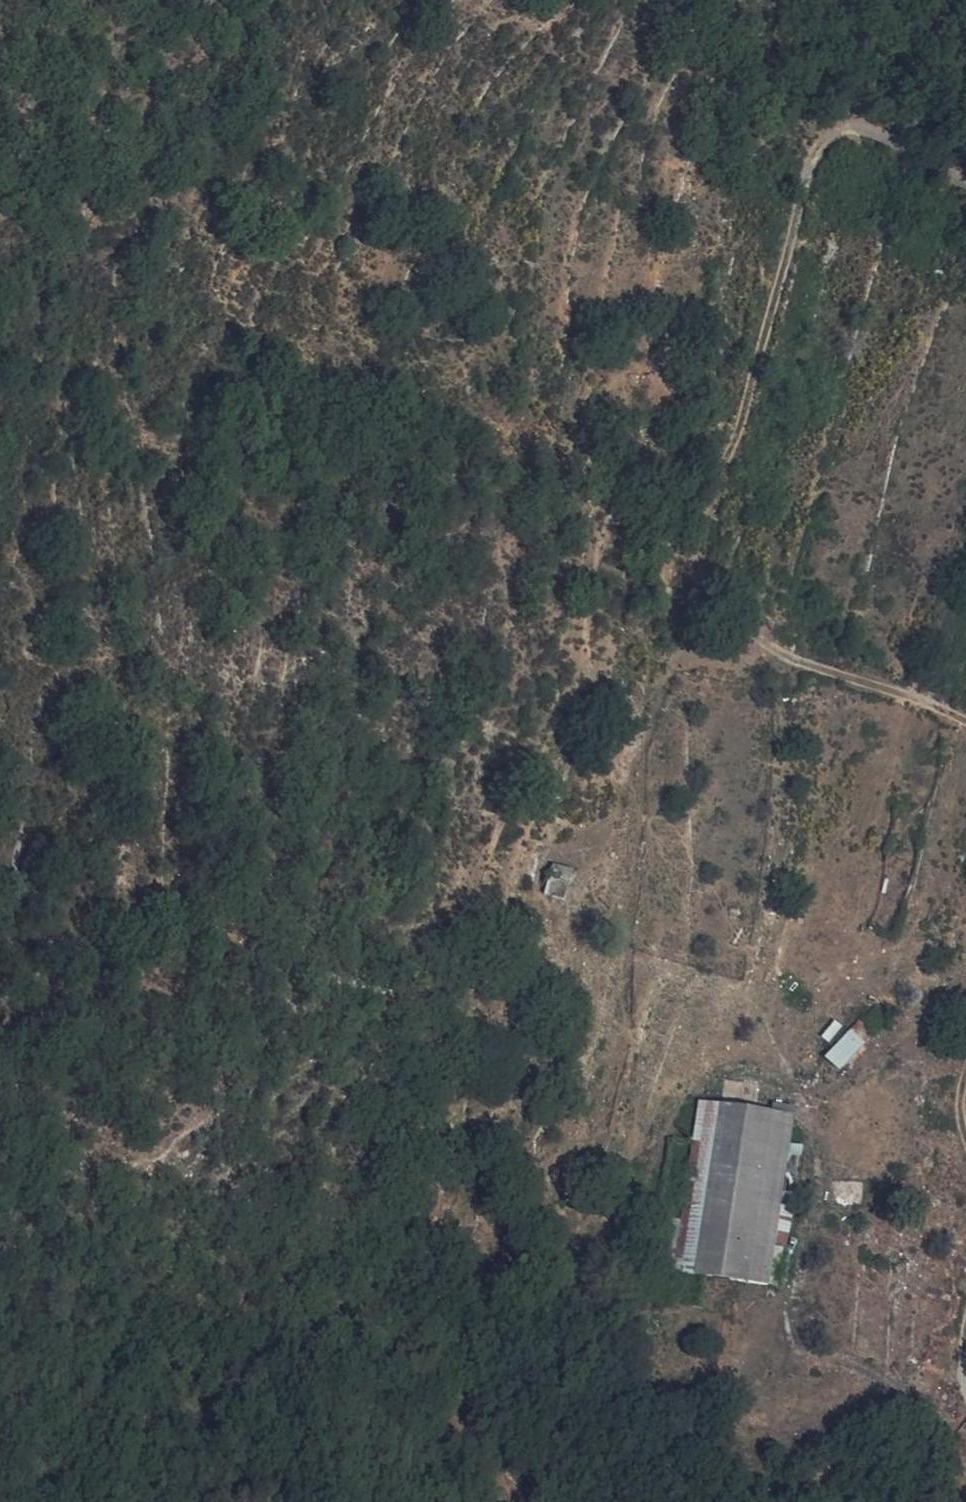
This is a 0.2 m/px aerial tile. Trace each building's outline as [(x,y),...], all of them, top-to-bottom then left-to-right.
[(842,1069),(869,1041),(854,1026),(827,1054),(842,1069)] [(759,1131),(690,1121),(671,1255),(699,1259),(704,1228),(744,1234),(752,1182),(759,1131)] [(779,1134),(759,1131),(752,1182),(772,1186),(779,1134)] [(793,1136),(779,1134),(772,1186),(752,1182),(744,1234),(759,1236),(778,1239),(793,1136)] [(704,1228),(699,1259),(754,1267),(759,1236),(744,1234),(704,1228)]
